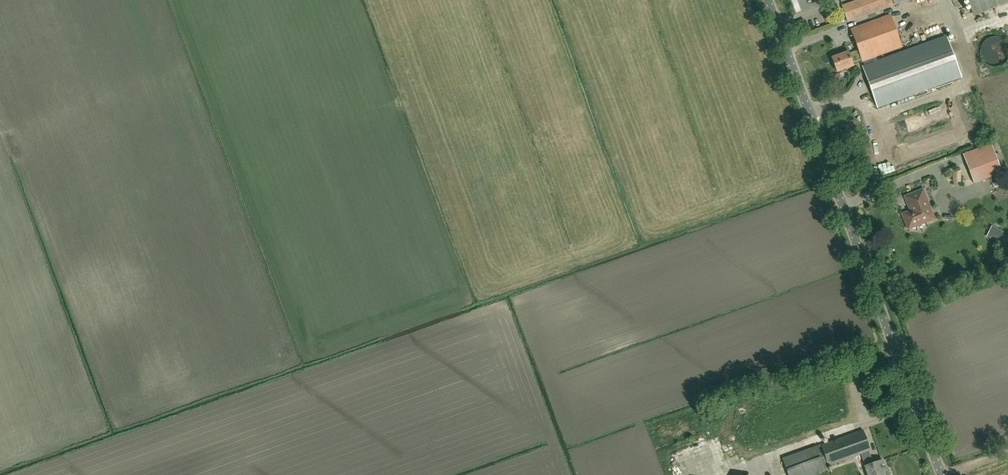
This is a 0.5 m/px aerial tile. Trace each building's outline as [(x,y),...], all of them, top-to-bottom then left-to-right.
[(907,0),(857,0),(842,5),(847,21),(907,0)] [(974,16),(1007,3),(1007,0),(969,0),(974,16)] [(848,52),(831,58),(836,72),(853,66),(852,63),(861,59),(862,61),(864,67),(863,67),(878,107),(961,77),(946,37),(912,49),(884,59),(882,54),(901,47),(892,20),(890,15),(850,29),(858,52),(849,55),(848,52)] [(980,52),(980,56),(983,61),(986,64),(990,66),(995,67),(1000,66),(1004,64),(1007,61),(1007,59),(1007,44),(1007,43),(1004,39),(1000,37),(995,36),(990,37),(986,39),(983,43),(980,47),(980,52)] [(963,154),(967,165),(974,184),(1002,173),(995,154),(991,144),(963,154)] [(906,197),(912,212),(903,215),(909,228),(933,219),(922,191),(906,197)] [(986,237),(999,243),(1005,232),(992,226),(986,237)] [(807,396),(809,402),(835,395),(833,388),(807,396)] [(734,430),(736,436),(751,432),(750,426),(734,430)] [(827,427),(819,427),(819,436),(827,436),(827,427)] [(817,429),(782,443),(784,449),(819,435),(817,429)] [(891,474),(889,469),(887,470),(883,460),(873,464),(869,451),(871,450),(863,431),(783,459),(788,474),(810,474),(824,470),(823,468),(861,454),(866,467),(865,467),(868,474),(890,474),(891,474)] [(785,454),(798,450),(797,445),(783,448),(785,454)] [(742,455),(744,461),(778,451),(776,446),(742,455)] [(841,474),(847,472),(843,464),(837,467),(841,474)]
